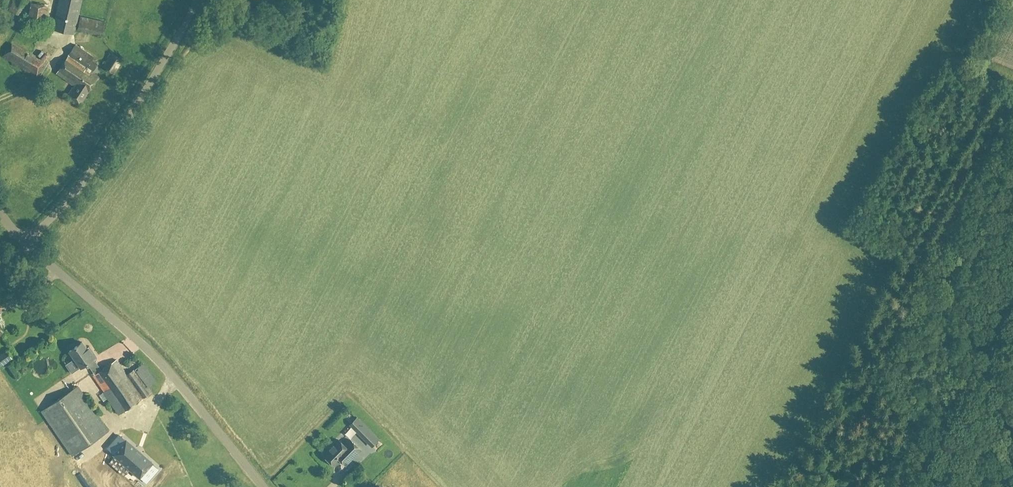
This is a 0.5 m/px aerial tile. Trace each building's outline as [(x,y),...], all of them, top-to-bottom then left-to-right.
[(74,34),(82,0),(59,0),(52,30),(74,34)] [(43,26),(46,6),(29,4),(28,23),(43,26)] [(80,16),(77,31),(102,36),(105,22),(80,16)] [(35,76),(38,72),(45,62),(11,43),(3,57),(5,59),(35,76)] [(56,74),(74,86),(75,87),(72,92),(71,91),(69,94),(70,95),(69,97),(80,105),(86,94),(87,95),(98,77),(92,73),(97,64),(92,60),(94,57),(76,45),(56,74)] [(114,75),(123,60),(112,53),(102,67),(114,75)] [(27,275),(21,270),(17,275),(23,280),(27,275)] [(100,348),(106,346),(103,338),(97,340),(100,348)] [(82,342),(69,351),(81,368),(85,364),(88,368),(90,367),(95,375),(93,376),(104,392),(103,393),(119,415),(152,393),(148,388),(156,381),(143,364),(135,370),(135,369),(127,374),(116,360),(101,370),(93,359),(96,357),(91,350),(89,352),(82,342)] [(0,366),(12,359),(7,351),(0,355),(0,366)] [(108,432),(77,387),(41,412),(42,412),(72,457),(73,457),(108,432)] [(357,416),(349,423),(358,432),(365,439),(372,446),(379,438),(372,431),(366,424),(357,416)] [(143,479),(148,481),(157,469),(120,437),(109,449),(111,452),(106,460),(136,485),(143,479)] [(341,460),(346,465),(360,450),(350,440),(344,446),(338,440),(323,455),(335,466),(341,460)]
